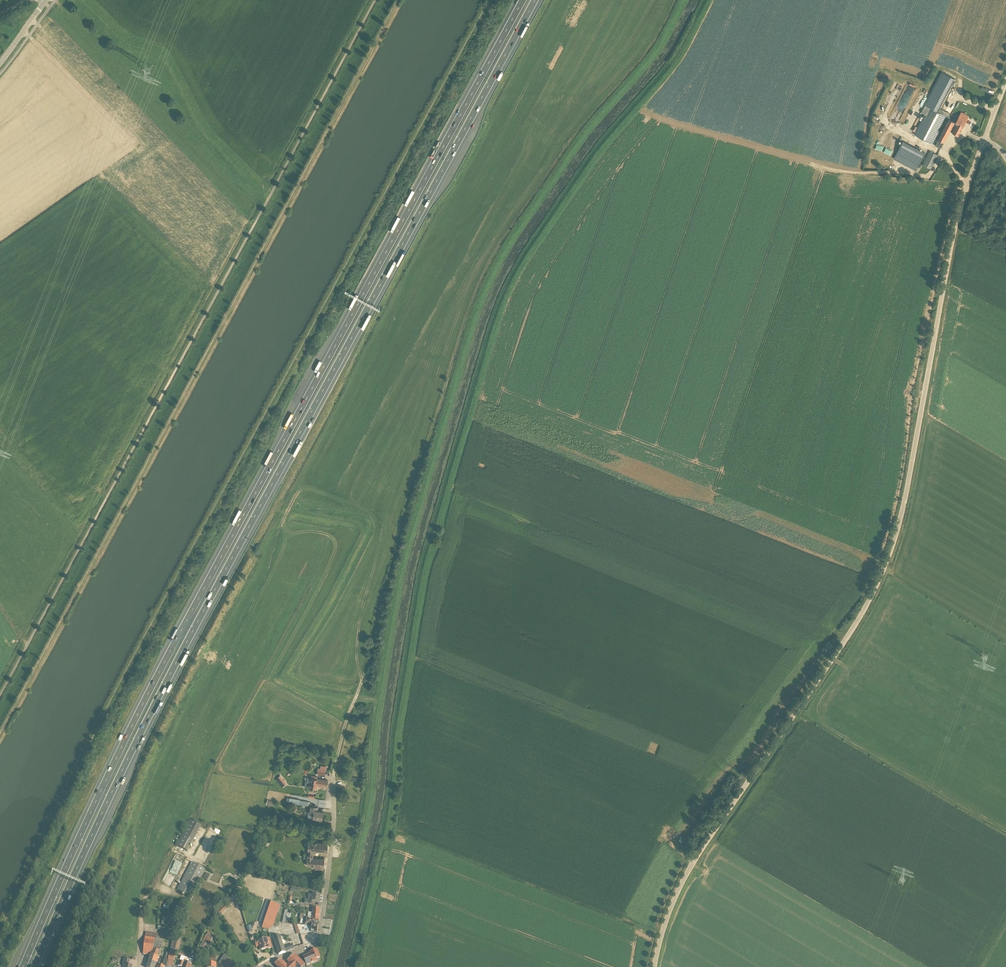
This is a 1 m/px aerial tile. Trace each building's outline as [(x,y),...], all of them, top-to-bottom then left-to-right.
[(941,132),(943,129),(941,128),(947,116),(948,117),(950,113),(942,109),(940,113),(934,109),(934,110),(925,105),(921,113),(925,114),(914,134),(932,144),(939,131),(941,132)] [(957,124),(952,132),(958,135),(958,136),(969,116),(962,112),(956,123),(957,124)] [(956,123),(949,119),(944,130),(943,129),(941,132),(937,140),(938,141),(935,146),(941,148),(950,131),(952,132),(957,124),(956,123)] [(903,141),(894,159),(916,170),(925,153),(903,141)] [(930,151),(923,165),(931,169),(938,155),(930,151)] [(326,767),(321,766),(321,769),(318,769),(317,775),(325,776),(326,767)] [(316,776),(310,775),(309,788),(317,789),(318,784),(327,785),(328,781),(315,779),(316,776)] [(317,811),(318,807),(309,806),(308,813),(313,814),(313,818),(322,819),(323,812),(317,811)] [(176,846),(187,851),(200,826),(190,820),(176,846)] [(204,844),(214,847),(220,830),(211,827),(211,829),(212,830),(211,835),(207,834),(204,844)] [(307,866),(324,866),(324,859),(313,859),(314,851),(327,852),(328,843),(308,842),(308,850),(307,850),(307,858),(307,866)] [(178,890),(191,897),(206,869),(192,862),(178,890)] [(315,905),(316,902),(320,902),(321,895),(309,894),(308,899),(305,899),(305,903),(315,905)] [(259,922),(264,923),(271,902),(271,901),(267,899),(259,922)] [(264,923),(262,928),(269,930),(274,925),(280,905),(271,902),(264,923)] [(321,908),(313,908),(313,910),(312,910),(311,913),(313,913),(312,920),(319,921),(321,908)] [(282,921),(286,922),(287,919),(289,920),(291,911),(286,909),(282,921)] [(319,924),(310,922),(311,919),(305,918),(305,915),(301,914),(300,919),(301,919),(300,925),(312,927),(311,932),(317,933),(319,924)] [(147,932),(146,937),(143,954),(151,955),(151,954),(159,957),(160,957),(161,952),(161,951),(164,939),(156,939),(157,934),(147,932)] [(209,944),(215,936),(209,932),(203,940),(209,944)] [(294,948),(293,945),(284,948),(281,939),(280,935),(279,936),(278,935),(273,936),(275,942),(279,954),(286,952),(285,951),(294,948)] [(271,938),(259,940),(255,941),(256,947),(260,946),(261,950),(273,948),(271,938)] [(168,965),(174,966),(176,955),(175,955),(178,941),(173,940),(170,954),(168,965)] [(320,957),(317,949),(312,951),(313,952),(303,957),(306,965),(317,961),(316,959),(320,957)] [(163,966),(159,965),(159,966),(167,966),(169,958),(170,953),(167,952),(166,958),(165,957),(163,966)] [(157,964),(157,963),(159,957),(151,954),(151,955),(149,962),(157,964)] [(225,966),(229,960),(229,959),(230,958),(225,954),(219,963),(225,966)] [(290,963),(287,966),(282,960),(275,964),(278,966),(303,966),(305,965),(295,954),(288,961),(290,963)] [(132,965),(129,965),(130,959),(123,958),(122,966),(132,966),(132,965)]
